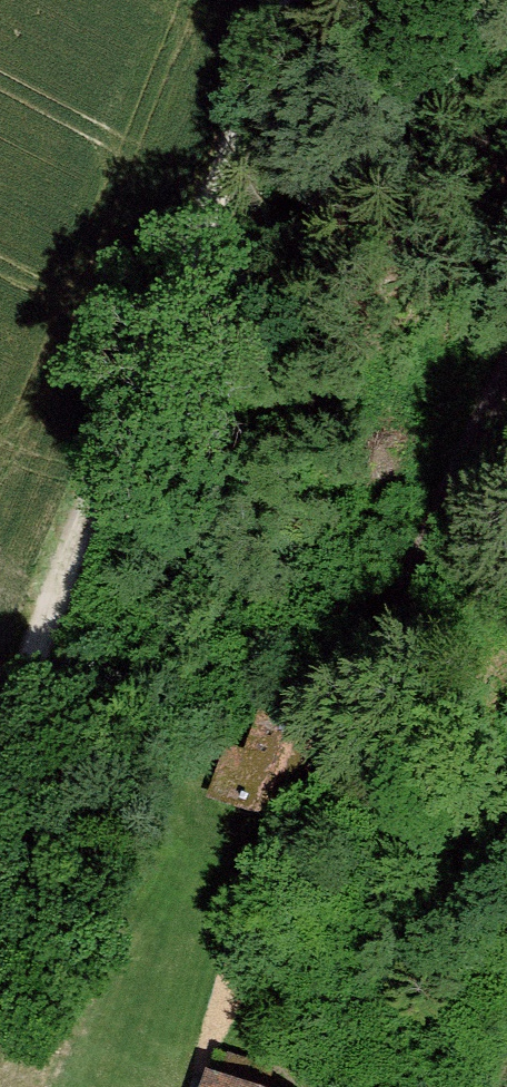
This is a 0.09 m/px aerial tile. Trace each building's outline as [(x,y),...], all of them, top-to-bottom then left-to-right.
[(206,1066),(199,1086),(266,1086),(206,1066)]
